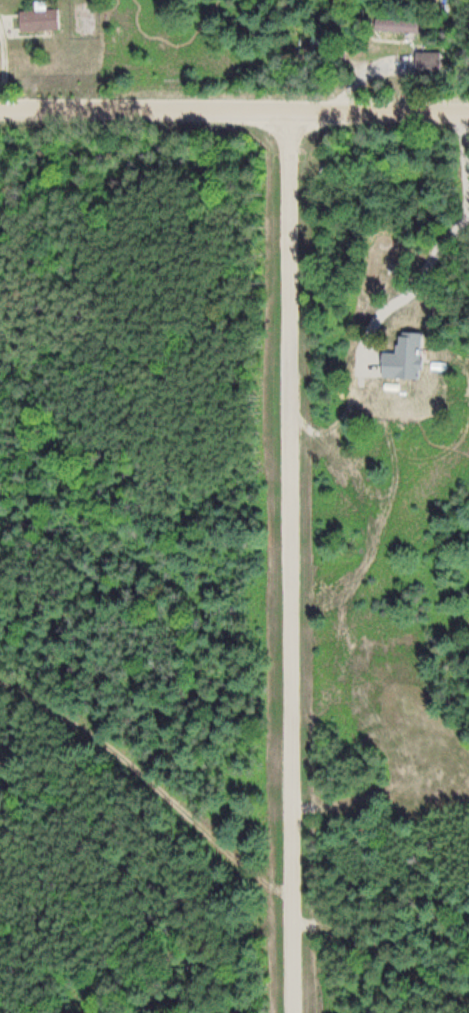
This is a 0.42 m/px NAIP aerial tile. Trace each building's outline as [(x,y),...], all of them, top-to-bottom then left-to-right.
[(24,8),(24,30),(65,30),(65,8),(24,8)] [(378,32),(429,32),(429,20),(378,20),(378,32)] [(447,52),(421,52),(421,72),(447,72),(447,52)]
